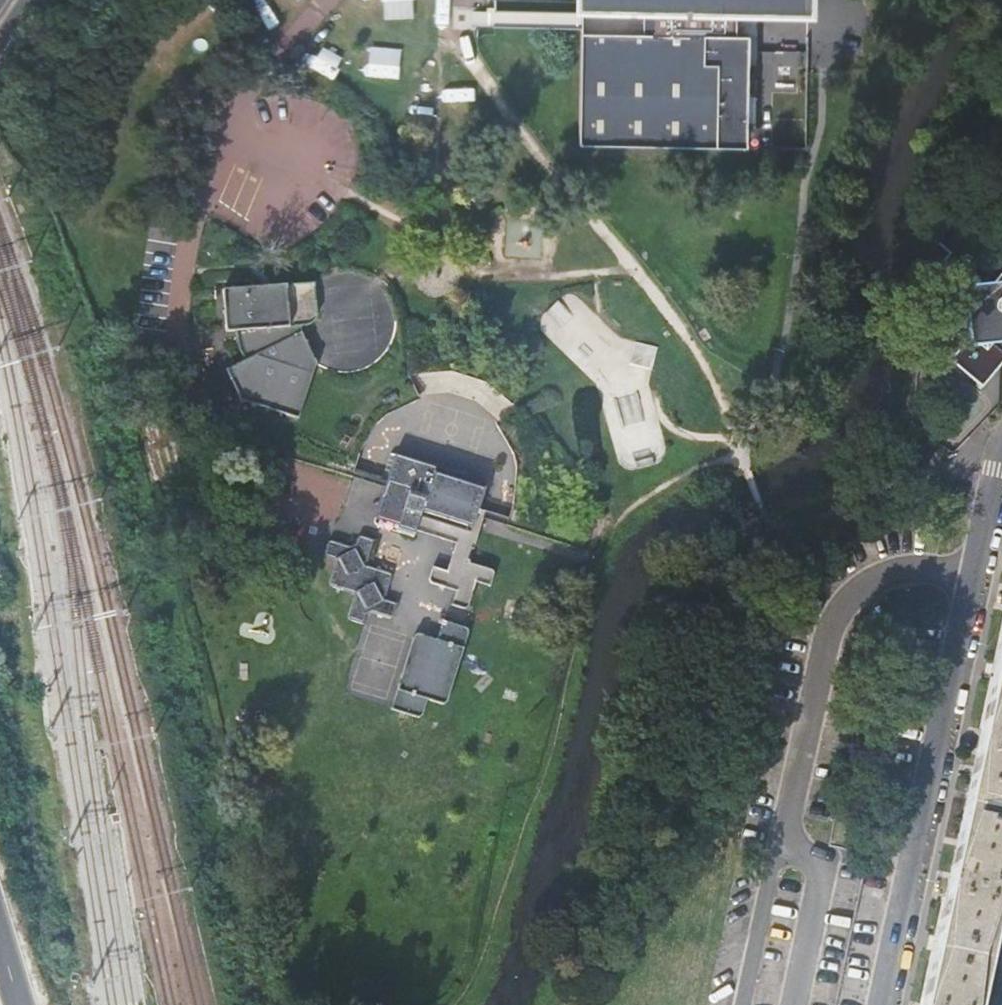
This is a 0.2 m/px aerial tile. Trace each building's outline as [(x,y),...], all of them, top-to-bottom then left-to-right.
[(581,8),(581,12),(581,29),(581,33),(579,144),(745,147),(747,36),(733,35),(734,11),(755,11),(791,12),(805,12),(808,12),(808,0),(582,0),(581,8)] [(581,29),(581,12),(496,10),(496,8),(487,8),(487,11),(472,11),(472,25),(493,26),(493,27),(581,29)] [(755,11),(734,11),(733,35),(747,36),(755,36),(755,11)] [(762,63),(787,64),(788,52),(762,51),(762,63)] [(939,222),(928,236),(949,254),(933,276),(953,293),(937,315),(960,334),(956,335),(952,339),(952,345),(947,345),(943,351),(943,356),(947,360),(952,359),(950,362),(983,388),(1001,365),(1001,259),(954,220),(948,228),(939,222)] [(324,312),(326,306),(324,274),(231,279),(233,323),(243,322),(244,332),(247,342),(251,352),(232,361),(246,392),(305,413),(325,356),(310,324),(309,319),(313,318),(319,317),(324,312)] [(428,394),(417,373),(385,390),(365,404),(343,443),(334,468),(361,477),(369,456),(364,452),(384,420),(397,410),(428,394)] [(476,546),(488,510),(496,485),(425,461),(400,452),(390,481),(394,483),(381,524),(417,536),(419,529),(423,516),(448,524),(443,537),(460,542),(452,569),(436,564),(431,577),(434,581),(458,590),(454,603),(467,607),(470,606),(479,579),(492,584),(497,571),(496,568),(469,559),(473,545),(476,546)] [(423,516),(419,529),(443,537),(448,524),(423,516)] [(370,564),(379,538),(367,534),(362,534),(360,537),(357,545),(344,541),(336,539),(333,539),(331,540),(327,554),(339,558),(333,577),(334,583),(337,586),(357,593),(351,614),(351,617),(353,620),(366,624),(371,610),(391,616),(394,616),(396,615),(399,601),(387,597),(393,578),(394,573),(391,571),(370,564)] [(470,627),(469,627),(452,621),(446,640),(423,633),(422,633),(422,632),(421,632),(420,633),(419,633),(418,634),(417,635),(417,636),(394,707),(419,716),(421,716),(422,716),(423,715),(424,715),(425,714),(425,713),(430,698),(444,703),(445,703),(446,703),(447,703),(447,702),(448,702),(449,701),(449,700),(450,700),(472,633),(472,631),(472,630),(471,629),(471,628),(470,627)] [(923,1004),(975,1004),(1001,879),(1001,635),(923,1004)]
